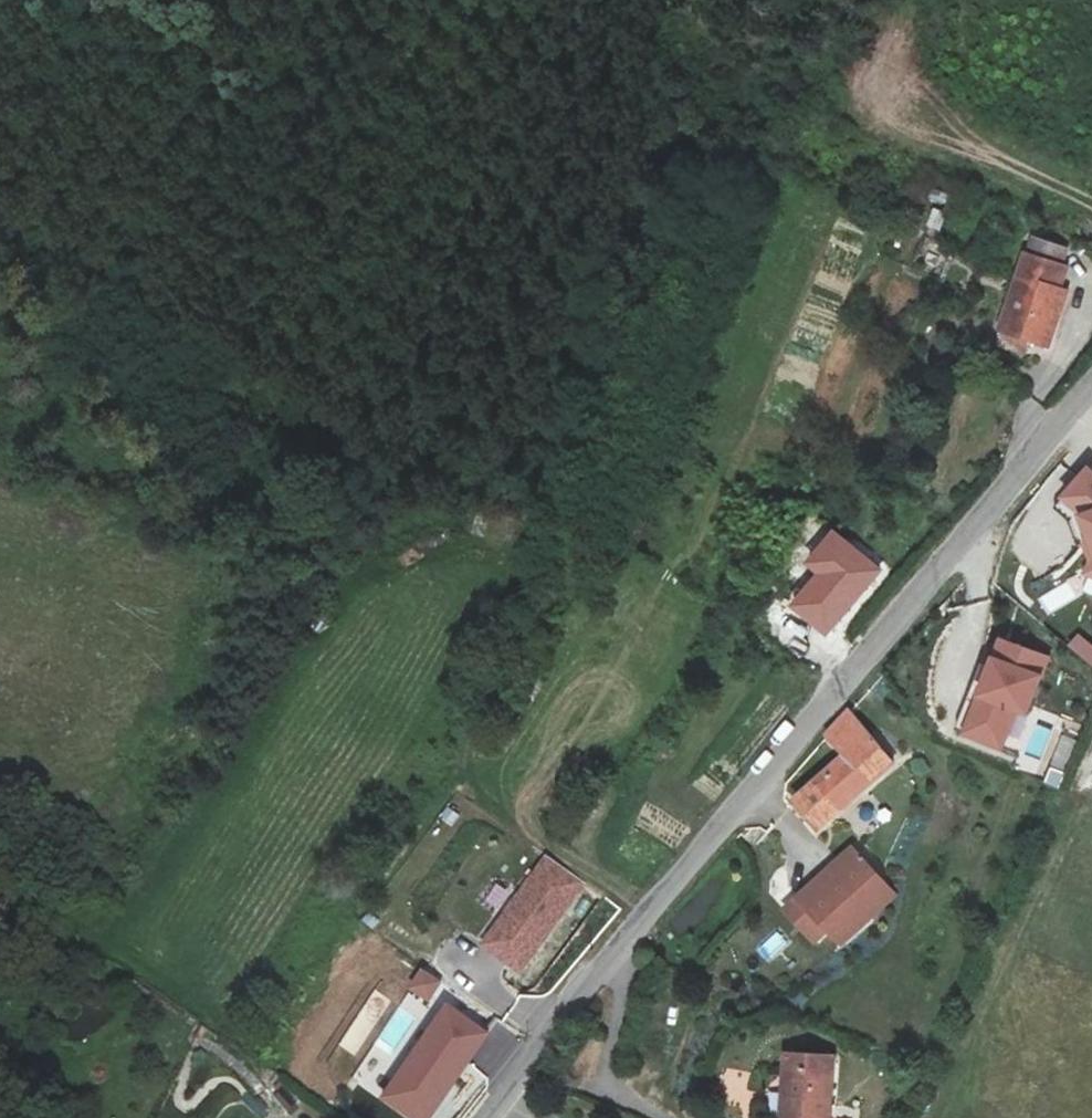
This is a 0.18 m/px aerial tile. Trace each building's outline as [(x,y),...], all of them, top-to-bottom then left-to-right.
[(1068,251),(1028,238),(998,327),(1048,344),(1067,288),(1056,285),(1068,251)] [(1060,499),(1079,515),(1090,557),(1084,572),(1091,575),(1091,473),(1086,468),(1060,499)] [(825,632),(878,570),(834,532),(807,564),(819,574),(793,605),(825,632)] [(1091,665),(1091,646),(1078,634),(1069,645),(1091,665)] [(996,639),(962,735),(999,748),(1012,711),(1026,716),(1047,657),(996,639)] [(815,827),(873,779),(891,762),(847,712),(829,734),(845,754),(790,800),(815,827)] [(852,850),(783,912),(810,941),(825,927),(841,944),(894,896),(852,850)] [(546,857),(484,945),(521,971),(584,883),(546,857)] [(421,971),(409,989),(427,1001),(439,983),(421,971)] [(383,1097),(413,1117),(426,1117),(485,1031),(447,1005),(383,1097)] [(783,1117),(829,1117),(835,1058),(790,1053),(783,1117)] [(280,1088),(271,1101),(287,1113),(297,1099),(280,1088)]
